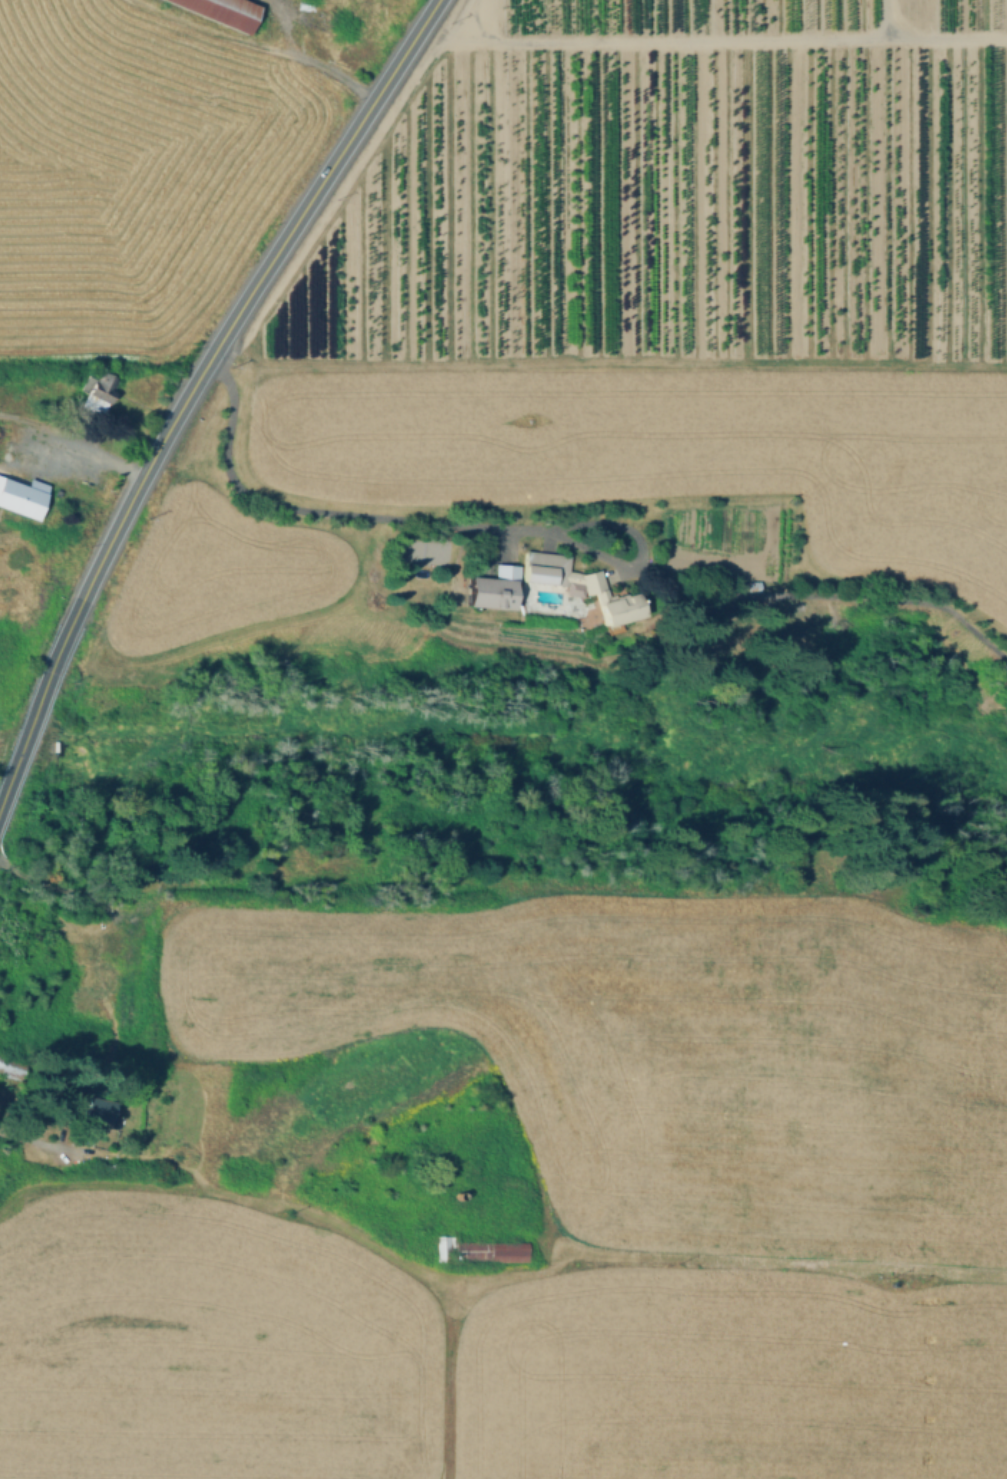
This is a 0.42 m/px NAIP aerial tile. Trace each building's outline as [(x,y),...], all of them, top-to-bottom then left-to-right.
[(247,35),(165,0),(246,0),(260,6),(247,35)] [(120,381),(109,403),(87,392),(98,370),(120,381)] [(33,518),(0,507),(0,468),(46,483),(33,518)] [(564,554),(562,583),(520,579),(523,550),(564,554)] [(514,565),(512,587),(507,587),(505,608),(465,603),(468,574),(492,577),(493,563),(514,565)] [(600,569),(606,596),(593,599),(591,590),(582,592),(578,574),(600,569)] [(579,586),(576,596),(563,592),(566,580),(580,584),(579,586)] [(761,581),(761,590),(748,590),(748,581),(761,581)] [(640,612),(602,623),(596,601),(634,591),(640,612)] [(113,1101),(109,1121),(84,1116),(88,1096),(113,1101)] [(451,1235),(451,1262),(438,1262),(438,1235),(451,1235)] [(528,1244),(528,1260),(461,1260),(461,1244),(528,1244)]
